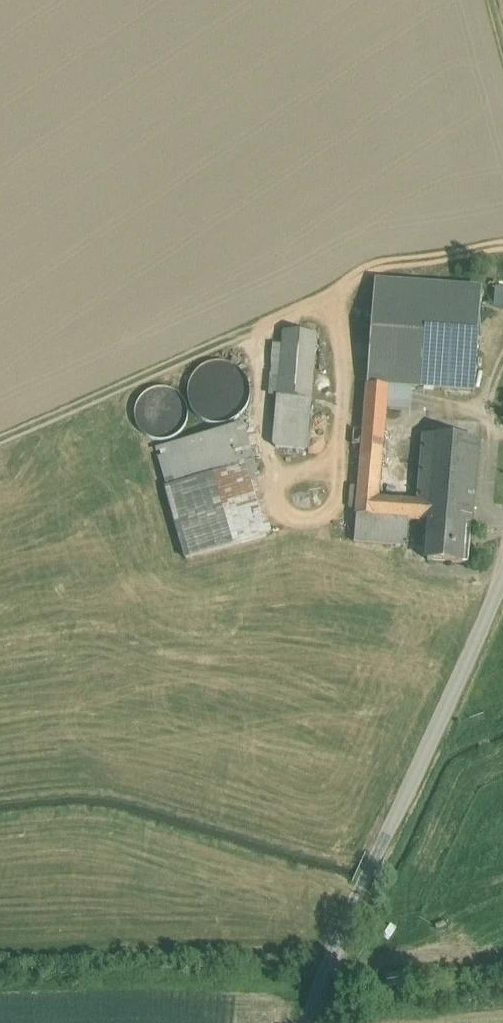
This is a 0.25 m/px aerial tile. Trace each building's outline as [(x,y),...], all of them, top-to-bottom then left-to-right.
[(482,289),(377,281),(373,331),(478,339),(482,289)] [(495,303),(502,305),(502,287),(498,286),(495,303)] [(286,331),(281,395),(309,397),(315,334),(286,331)] [(478,339),(373,331),(365,430),(384,432),(388,385),(475,392),(479,339),(478,339)] [(249,405),(251,393),(248,381),(241,371),(231,364),(219,362),(207,365),(197,372),(190,382),(188,394),(191,406),(198,416),(208,423),(220,425),(232,422),(242,415),(249,405)] [(149,393),(148,428),(181,428),(181,393),(149,393)] [(309,397),(281,395),(276,448),(304,450),(309,397)] [(192,481),(247,466),(236,425),(155,448),(185,559),(211,552),(192,481)] [(480,440),(424,435),(418,502),(378,498),(384,432),(365,430),(358,516),(409,520),(431,522),(472,525),(480,440)] [(267,536),(247,466),(192,481),(211,552),(267,536)] [(409,520),(358,516),(355,542),(406,547),(409,520)] [(472,525),(431,522),(428,561),(469,564),(472,525)] [(288,545),(272,546),(272,554),(288,553),(288,545)]
